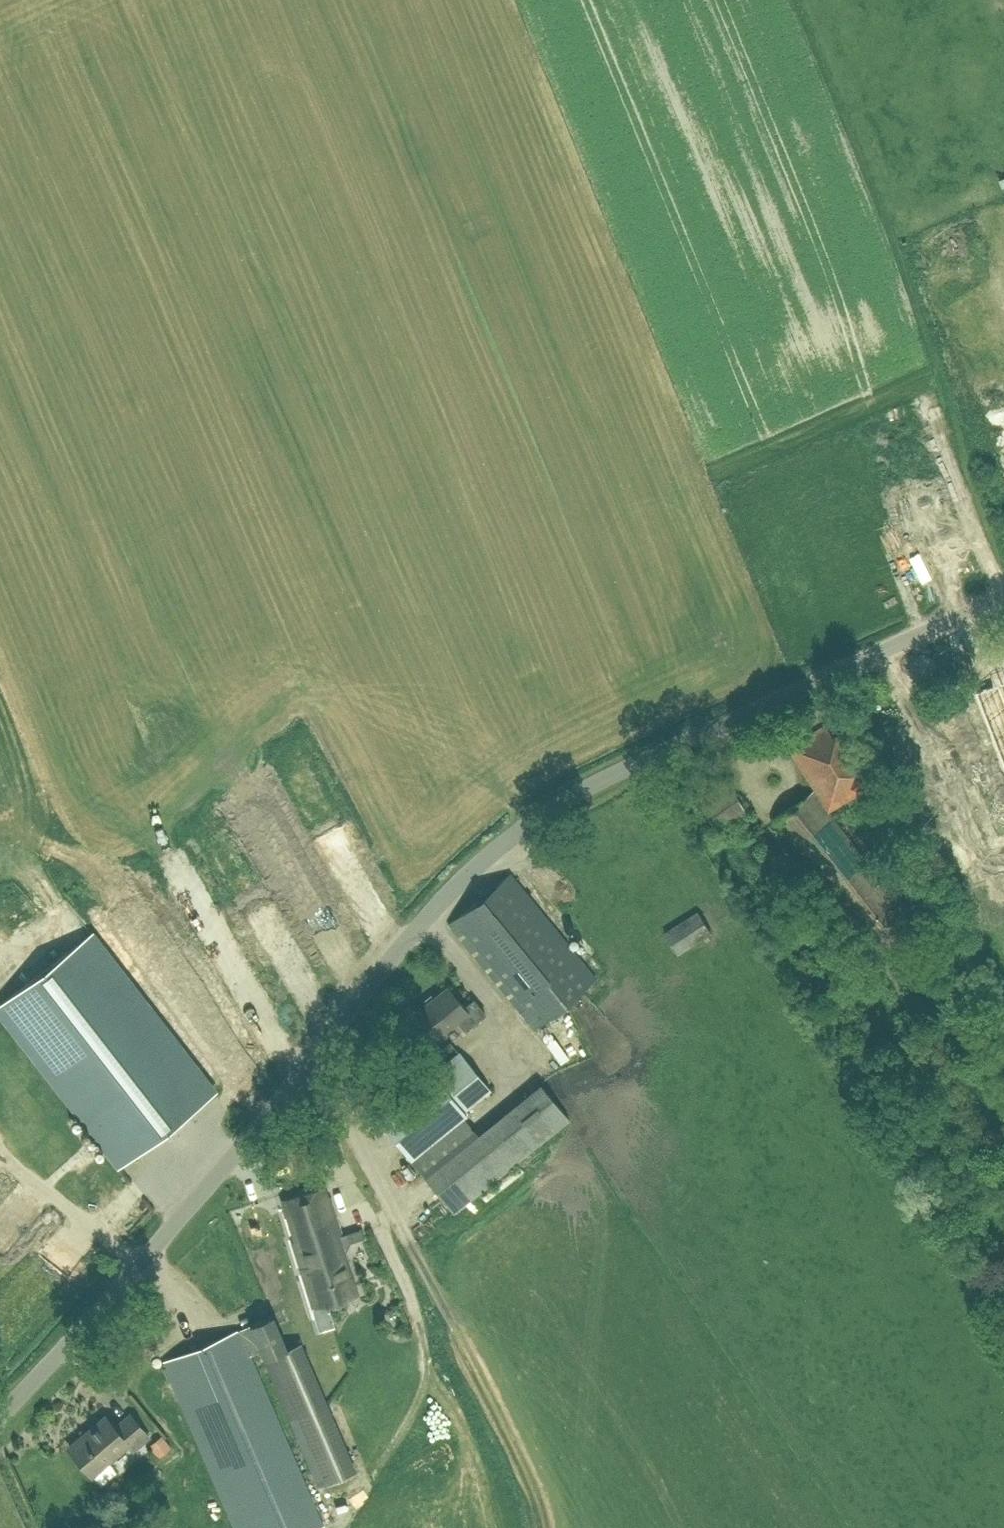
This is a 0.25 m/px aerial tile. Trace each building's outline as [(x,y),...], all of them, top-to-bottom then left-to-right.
[(977,693),(1003,762),(1003,683),(977,693)] [(868,942),(910,910),(884,877),(881,879),(828,810),(864,787),(854,771),(867,763),(847,733),(835,741),(827,728),(790,749),(815,790),(774,822),(868,942)] [(985,782),(970,741),(938,753),(954,794),(969,788),(973,800),(990,794),(985,782)] [(719,832),(747,813),(730,789),(702,807),(719,832)] [(276,843),(290,870),(306,862),(292,835),(276,843)] [(533,1028),(595,977),(510,873),(448,923),(533,1028)] [(678,954),(711,933),(697,912),(665,932),(678,954)] [(118,1165),(213,1092),(90,934),(0,1004),(0,1013),(118,1165)] [(465,1028),(484,1013),(473,999),(464,1007),(447,986),(414,1013),(434,1037),(457,1018),(465,1028)] [(566,1062),(577,1054),(562,1030),(550,1038),(566,1062)] [(467,1108),(491,1088),(461,1050),(379,1116),(455,1210),(568,1118),(540,1084),(477,1134),(462,1116),(469,1110),(467,1108)] [(357,1292),(343,1245),(339,1234),(340,1233),(329,1195),(326,1196),(323,1187),(280,1201),(284,1212),(281,1213),(311,1307),(357,1292)] [(163,1362),(234,1527),(318,1527),(322,1526),(249,1355),(260,1350),(319,1488),(354,1473),(299,1343),(286,1348),(272,1316),(163,1362)] [(425,1405),(401,1415),(411,1440),(436,1429),(425,1405)] [(133,1449),(148,1436),(129,1413),(114,1426),(104,1415),(88,1429),(91,1432),(70,1451),(90,1475),(128,1443),(133,1449)] [(162,1436),(149,1446),(158,1457),(171,1447),(162,1436)]
